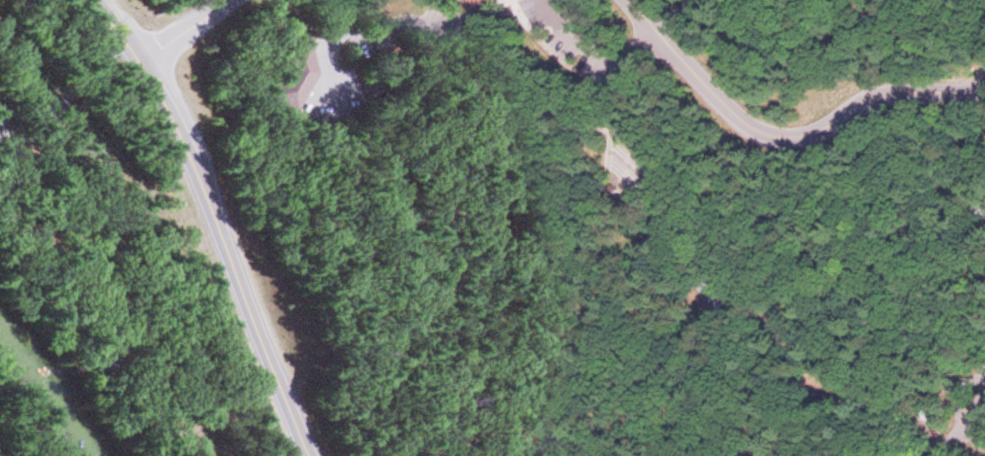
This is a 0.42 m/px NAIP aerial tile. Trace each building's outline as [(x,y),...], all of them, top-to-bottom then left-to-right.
[(468,14),(489,4),(487,0),(461,0),(468,14)] [(280,44),(308,37),(310,45),(316,71),(293,107),(269,91),(285,66),(280,44)]
